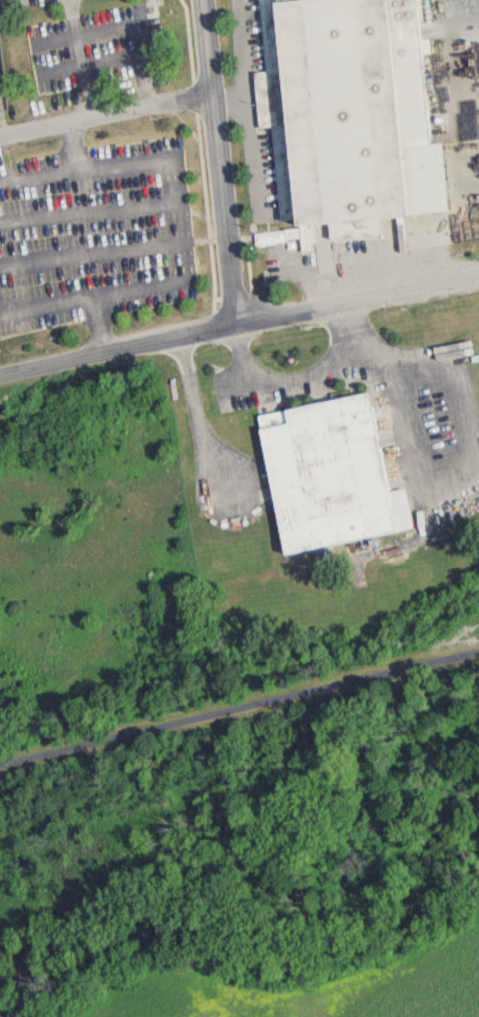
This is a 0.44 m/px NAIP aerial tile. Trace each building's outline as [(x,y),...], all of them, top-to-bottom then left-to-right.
[(280,225),(405,213),(447,208),(440,145),(423,147),(407,0),(257,0),(280,225)] [(277,560),(409,536),(401,493),(382,496),(364,399),(251,420),(277,560)]
